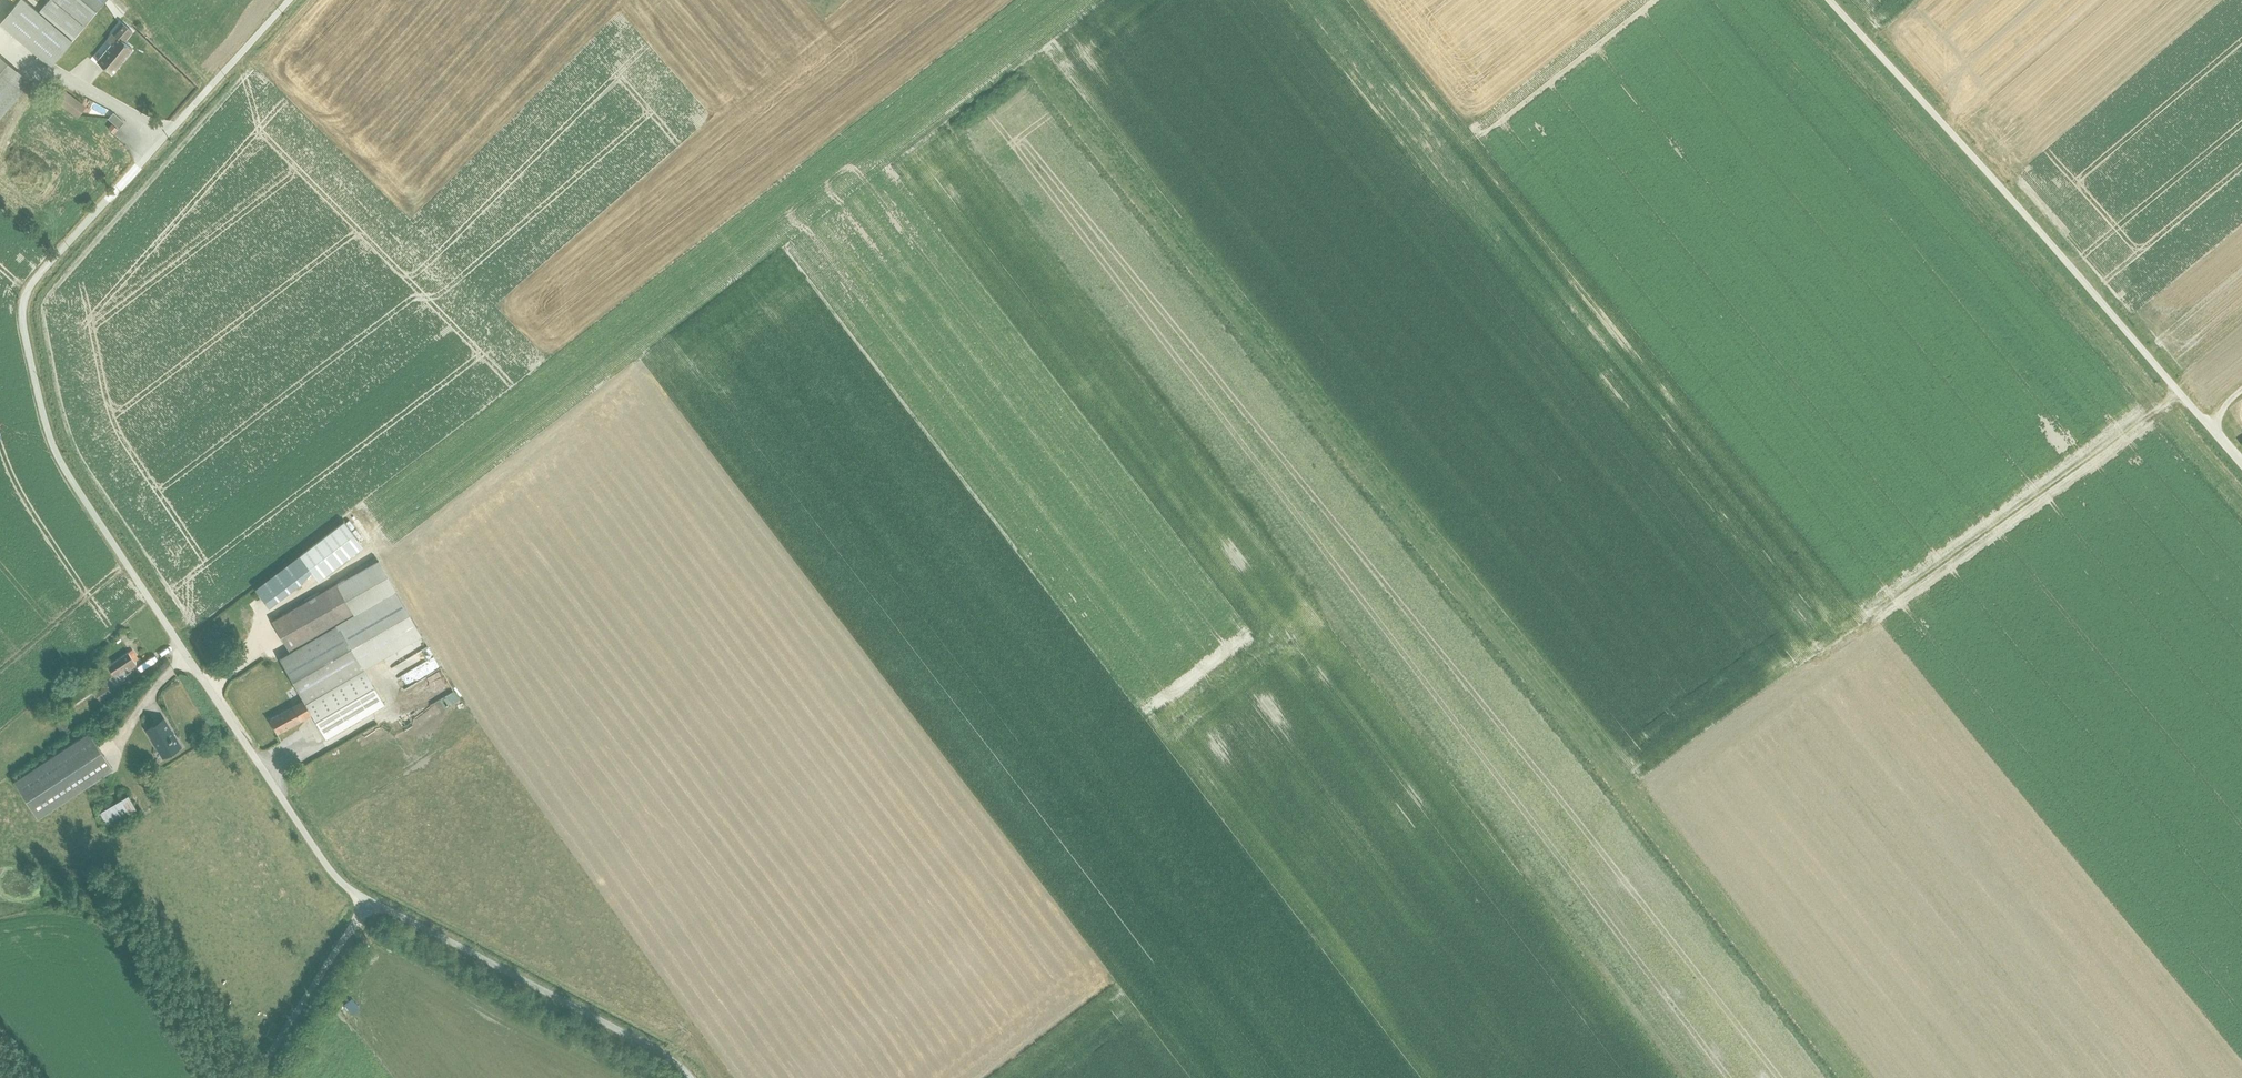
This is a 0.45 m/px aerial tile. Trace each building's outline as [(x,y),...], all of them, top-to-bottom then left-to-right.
[(76,40),(110,0),(51,0),(42,10),(76,40)] [(2,26),(52,68),(72,44),(23,2),(2,26)] [(99,62),(114,75),(136,51),(126,42),(135,32),(125,24),(109,42),(114,46),(99,62)] [(30,81),(0,55),(0,118),(30,81)] [(57,96),(75,112),(83,104),(65,88),(57,96)] [(113,121),(109,128),(115,132),(125,119),(113,111),(108,118),(113,121)] [(2228,407),(2241,427),(2241,398),(2228,407)] [(320,581),(368,546),(349,521),(301,556),(320,581)] [(270,719),(280,735),(314,715),(329,740),(389,705),(367,670),(426,637),(382,559),(273,621),(292,652),(281,660),(304,700),(270,719)] [(267,604),(291,588),(282,575),(258,591),(267,604)] [(398,688),(438,670),(429,649),(389,666),(398,688)] [(111,664),(116,671),(137,657),(132,650),(111,664)] [(100,700),(112,692),(107,684),(95,693),(100,700)] [(146,724),(166,754),(183,743),(162,713),(146,724)] [(15,776),(42,816),(117,766),(89,726),(15,776)] [(103,812),(111,824),(140,804),(132,792),(103,812)]
